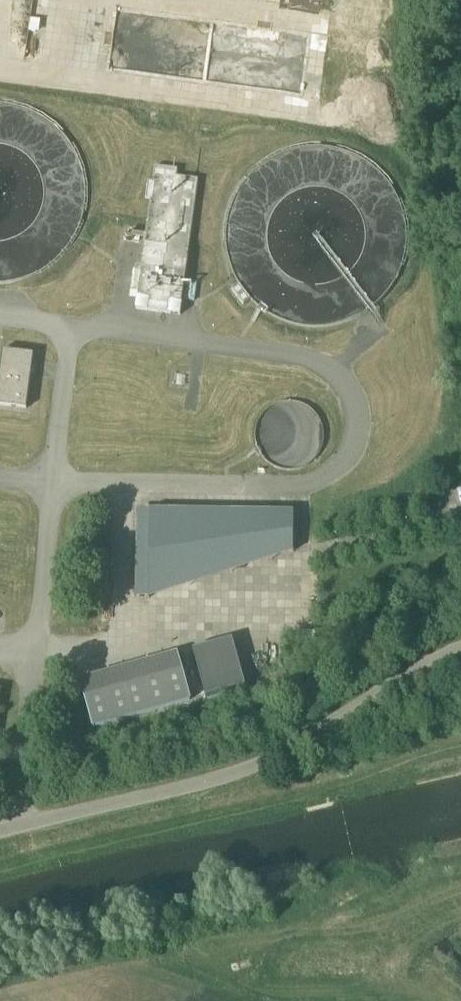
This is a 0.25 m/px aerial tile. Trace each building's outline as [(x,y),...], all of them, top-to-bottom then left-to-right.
[(123,14),(117,73),(247,86),(250,65),(263,66),(266,33),(175,23),(174,30),(150,28),(151,17),(123,14)] [(180,316),(198,181),(177,178),(178,170),(155,167),(136,310),(180,316)] [(0,372),(0,406),(26,409),(33,356),(3,352),(0,372)] [(148,508),(145,595),(293,547),(292,507),(148,508)] [(205,698),(245,687),(232,640),(192,651),(205,698)] [(80,681),(93,728),(190,701),(177,654),(80,681)]
